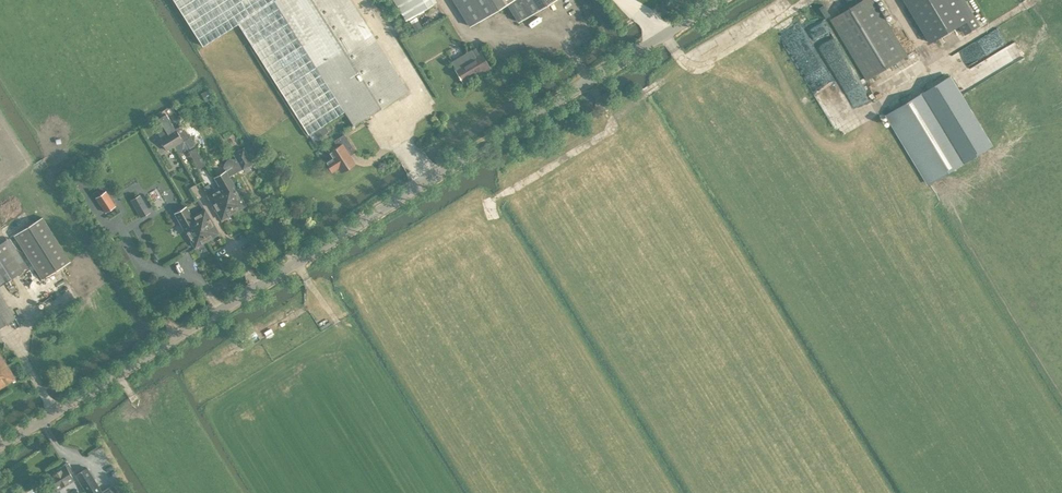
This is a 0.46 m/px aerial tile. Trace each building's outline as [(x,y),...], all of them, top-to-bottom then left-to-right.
[(370,31),(351,0),(174,0),(203,46),(238,23),(309,134),(344,111),(353,125),(408,90),(370,31)] [(405,21),(434,3),(432,0),(393,0),(405,21)] [(552,0),(453,0),(469,26),(506,3),(518,21),(552,0)] [(867,80),(908,55),(875,0),(864,0),(831,20),(867,80)] [(930,43),(961,24),(966,33),(978,26),(962,0),(904,0),(930,43)] [(413,26),(416,30),(422,27),(419,22),(413,26)] [(477,72),(489,66),(481,51),(475,55),(472,49),(451,61),(463,82),(478,73),(477,72)] [(950,76),(888,114),(929,183),(992,145),(950,76)] [(206,100),(212,96),(208,89),(207,90),(201,93),(206,100)] [(166,114),(158,118),(165,130),(174,146),(180,142),(183,140),(190,137),(182,124),(176,128),(175,129),(166,114)] [(317,137),(327,130),(324,125),(314,132),(317,137)] [(165,130),(158,134),(168,149),(174,146),(165,130)] [(333,157),(326,161),(332,171),(339,166),(342,171),(355,163),(347,151),(353,147),(344,134),(334,140),(338,146),(329,152),(333,157)] [(195,147),(189,151),(196,163),(202,160),(195,147)] [(243,148),(233,153),(236,158),(235,158),(234,158),(232,158),(230,158),(229,158),(228,159),(227,161),(226,162),(225,163),(225,165),(224,166),(230,176),(243,169),(252,163),(243,148)] [(220,187),(219,187),(234,212),(246,205),(226,170),(214,177),(220,187)] [(207,195),(221,219),(234,212),(219,187),(214,191),(209,183),(203,187),(208,194),(207,195)] [(89,188),(76,197),(80,202),(93,194),(89,188)] [(97,190),(93,193),(106,212),(115,206),(105,191),(100,194),(97,190)] [(149,212),(138,194),(130,199),(141,217),(149,212)] [(219,233),(205,208),(192,216),(186,206),(174,212),(195,247),(219,233)] [(70,261),(42,217),(33,223),(15,235),(43,279),(63,265),(70,261)] [(106,239),(114,234),(109,226),(101,231),(106,239)] [(10,238),(0,244),(0,285),(29,268),(10,238)] [(117,249),(125,260),(131,256),(123,244),(117,249)] [(16,318),(0,292),(0,327),(16,318)] [(243,343),(257,335),(252,326),(238,335),(243,343)] [(16,378),(0,352),(0,388),(16,378)] [(65,464),(47,475),(57,490),(53,492),(54,492),(61,492),(59,489),(74,480),(70,473),(74,471),(68,462),(65,465),(65,464)] [(76,474),(87,492),(103,492),(101,491),(89,471),(87,468),(81,471),(76,474)] [(103,492),(119,492),(113,483),(101,491),(103,492)]
